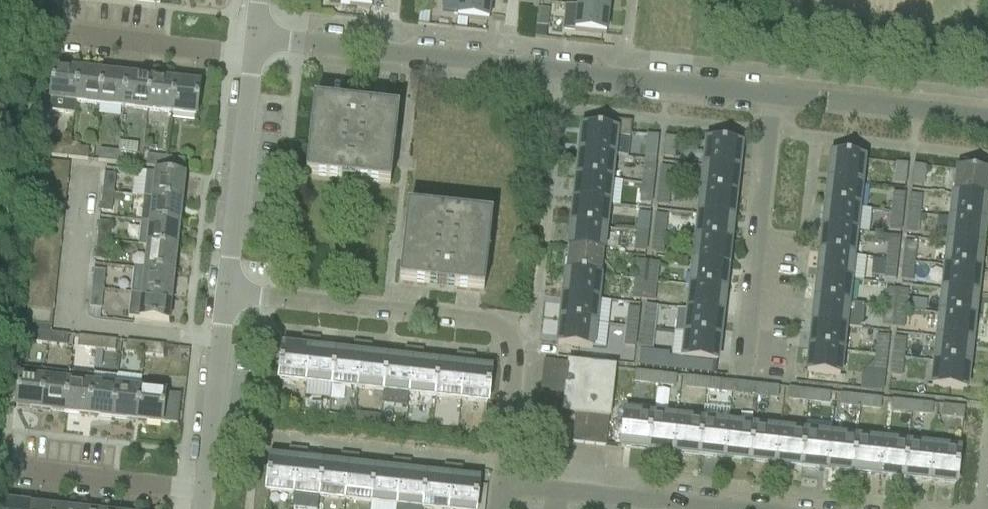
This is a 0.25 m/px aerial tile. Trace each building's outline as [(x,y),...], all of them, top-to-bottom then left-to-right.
[(340,5),(370,9),(371,0),(341,0),(340,5)] [(418,14),(430,15),(432,0),(420,0),(418,14)] [(457,19),(487,22),(490,0),(459,0),(457,19)] [(578,7),(607,10),(608,0),(579,0),(578,7)] [(607,10),(578,7),(575,32),(605,35),(607,10)] [(536,27),(534,38),(546,40),(547,28),(549,11),(538,9),(536,27)] [(73,115),(74,103),(78,73),(53,70),(48,112),(73,115)] [(78,73),(74,103),(98,106),(102,76),(78,73)] [(98,106),(122,109),(126,78),(102,76),(98,106)] [(122,109),(146,111),(150,81),(126,78),(122,109)] [(146,111),(171,114),(174,84),(150,81),(146,111)] [(174,84),(171,114),(195,117),(199,87),(174,84)] [(398,113),(316,104),(314,104),(305,179),(389,188),(398,113)] [(582,129),(579,153),(613,156),(627,158),(629,139),(629,134),(631,124),(597,120),(596,131),(582,129)] [(657,137),(647,136),(645,154),(656,155),(657,137)] [(662,156),(662,158),(672,159),(672,157),(673,156),(674,139),(664,138),(662,156)] [(706,143),(703,167),(737,171),(740,147),(706,143)] [(49,156),(67,158),(67,153),(70,153),(70,147),(50,145),(49,156)] [(67,153),(67,158),(87,160),(88,149),(70,147),(70,153),(67,153)] [(98,162),(115,164),(116,158),(118,158),(119,153),(99,151),(98,162)] [(116,158),(115,164),(135,166),(136,155),(119,153),(118,158),(116,158)] [(579,153),(576,178),(610,182),(613,156),(579,153)] [(146,167),(163,169),(164,163),(166,164),(167,158),(147,156),(146,167)] [(831,157),(828,181),(861,184),(864,160),(831,157)] [(164,163),(163,169),(183,171),(185,160),(167,158),(166,164),(164,163)] [(43,162),(42,174),(68,177),(69,165),(43,162)] [(643,164),(641,185),(652,186),(655,166),(643,164)] [(894,183),(905,184),(907,165),(897,164),(894,183)] [(914,166),(912,186),(922,187),(925,168),(914,166)] [(703,167),(701,191),(735,195),(737,171),(703,167)] [(660,168),(658,187),(670,188),(672,169),(660,168)] [(953,194),(987,198),(987,192),(987,174),(956,171),(953,194)] [(42,174),(41,187),(66,190),(68,177),(42,174)] [(104,174),(102,192),(108,192),(107,195),(113,195),(115,175),(104,174)] [(147,174),(144,198),(182,202),(180,202),(183,179),(184,179),(184,178),(147,174)] [(576,178),(574,201),(608,205),(610,182),(576,178)] [(828,181),(826,205),(858,209),(861,184),(828,181)] [(652,186),(641,185),(639,203),(650,205),(652,186)] [(41,187),(39,200),(65,203),(66,190),(41,187)] [(658,187),(656,205),(657,205),(668,207),(670,188),(658,187)] [(701,191),(698,215),(732,219),(735,195),(701,191)] [(108,192),(102,192),(100,212),(111,213),(113,195),(107,195),(108,192)] [(893,194),(891,213),(902,214),(904,195),(893,194)] [(953,194),(951,218),(985,222),(987,198),(953,194)] [(911,196),(908,215),(919,216),(921,197),(911,196)] [(144,198),(141,222),(179,226),(178,226),(180,203),(181,203),(182,202),(144,198)] [(39,200),(38,212),(64,215),(65,203),(39,200)] [(574,201),(571,226),(605,230),(608,205),(574,201)] [(826,205),(823,229),(856,232),(858,209),(826,205)] [(407,210),(399,285),(483,294),(491,219),(407,210)] [(38,212),(36,225),(62,228),(64,215),(38,212)] [(638,212),(636,233),(647,234),(649,214),(638,212)] [(891,213),(889,232),(899,233),(902,214),(891,213)] [(655,215),(653,234),(665,236),(667,217),(656,215),(655,215)] [(698,215),(695,239),(730,243),(732,219),(698,215)] [(908,215),(906,234),(917,235),(919,216),(908,215)] [(951,218),(948,242),(982,246),(985,222),(951,218)] [(99,222),(97,240),(102,240),(102,243),(108,243),(110,224),(99,222)] [(148,247),(176,251),(176,250),(175,250),(177,227),(179,227),(179,226),(141,222),(139,246),(148,247)] [(36,225),(35,237),(61,240),(62,228),(36,225)] [(571,226),(568,250),(602,254),(605,230),(571,226)] [(823,229),(821,253),(853,257),(856,232),(823,229)] [(647,234),(636,233),(634,251),(645,253),(647,234)] [(653,234),(650,253),(651,253),(662,255),(665,236),(653,234)] [(35,237),(33,250),(59,253),(61,240),(35,237)] [(695,239),(693,263),(727,267),(730,243),(695,239)] [(102,240),(97,240),(94,260),(106,261),(108,243),(102,243),(102,240)] [(887,241),(885,261),(896,262),(898,242),(887,241)] [(948,242),(945,267),(979,271),(982,246),(948,242)] [(905,243),(903,262),(914,263),(916,244),(905,243)] [(148,247),(145,271),(173,275),(173,274),(172,274),(175,251),(176,251),(148,247)] [(33,250),(32,262),(58,265),(59,253),(33,250)] [(568,250),(566,273),(600,277),(602,254),(568,250)] [(821,253),(818,277),(850,281),(853,257),(821,253)] [(885,261),(883,280),(894,281),(896,262),(885,261)] [(32,262),(30,275),(56,278),(58,265),(32,262)] [(636,262),(634,281),(645,282),(647,263),(643,263),(636,262)] [(903,262),(901,282),(911,283),(914,263),(903,262)] [(647,263),(645,282),(656,284),(658,264),(650,263),(647,263)] [(693,263),(690,287),(724,291),(727,267),(693,263)] [(945,267),(942,291),(976,295),(979,271),(945,267)] [(93,270),(91,288),(97,288),(97,291),(102,291),(104,271),(93,270)] [(133,271),(131,294),(171,299),(171,298),(170,298),(172,275),(173,275),(145,271),(145,273),(133,271)] [(566,273),(563,297),(597,301),(600,277),(566,273)] [(30,275),(29,287),(55,290),(56,278),(30,275)] [(818,277),(815,301),(848,305),(850,281),(818,277)] [(634,281),(631,300),(640,301),(643,302),(645,282),(634,281)] [(645,282),(643,302),(646,302),(654,303),(656,284),(645,282)] [(29,287),(28,300),(53,303),(55,290),(29,287)] [(690,287),(687,311),(722,315),(724,291),(690,287)] [(97,288),(91,288),(89,308),(100,309),(102,291),(97,291),(97,288)] [(885,290),(883,309),(894,310),(896,291),(893,291),(885,290)] [(896,291),(894,310),(906,311),(908,292),(900,291),(896,291)] [(942,291),(940,315),(974,318),(976,295),(942,291)] [(171,299),(131,294),(128,319),(168,323),(168,322),(167,322),(169,299),(171,299)] [(563,297),(560,322),(595,325),(607,327),(610,303),(597,301),(563,297)] [(28,300),(26,313),(52,316),(53,303),(28,300)] [(815,301),(813,325),(845,329),(861,331),(863,307),(848,305),(815,301)] [(628,309),(625,329),(637,330),(639,310),(628,309)] [(883,309),(881,327),(889,328),(892,329),(894,310),(883,309)] [(645,310),(643,330),(654,331),(656,312),(645,311),(645,310)] [(894,310),(892,329),(895,329),(904,330),(906,311),(894,310)] [(687,311),(685,335),(719,339),(722,315),(687,311)] [(52,316),(26,313),(25,325),(51,328),(52,316)] [(940,315),(937,339),(971,343),(974,318),(940,315)] [(560,322),(558,346),(577,349),(592,350),(592,348),(605,349),(607,327),(595,325),(560,322)] [(14,336),(10,364),(21,365),(27,361),(28,350),(24,345),(26,326),(17,325),(16,335),(15,336),(14,336)] [(51,328),(25,325),(26,326),(30,332),(28,343),(46,345),(47,339),(49,340),(50,334),(51,328)] [(813,325),(810,348),(842,352),(845,329),(813,325)] [(637,330),(625,329),(623,347),(635,349),(637,330)] [(643,330),(640,349),(651,351),(654,331),(643,330)] [(47,339),(46,345),(66,347),(67,336),(50,334),(49,340),(47,339)] [(685,335),(682,359),(716,363),(719,339),(685,335)] [(77,349),(94,350),(95,345),(97,345),(98,339),(78,337),(77,349)] [(877,337),(874,356),(886,357),(888,338),(877,337)] [(278,381),(305,384),(310,339),(301,338),(300,351),(282,349),(278,381)] [(95,345),(94,350),(114,353),(115,341),(98,339),(97,345),(95,345)] [(305,384),(331,387),(335,354),(318,353),(319,340),(310,339),(305,384)] [(894,339),(892,358),(903,359),(905,340),(894,339)] [(937,339),(934,362),(968,366),(971,343),(937,339)] [(125,354),(143,356),(143,350),(146,351),(146,345),(126,343),(125,354)] [(331,387),(357,389),(362,344),(353,343),(351,356),(335,354),(331,387)] [(357,389),(383,392),(386,360),(370,358),(371,345),(362,344),(357,389)] [(143,350),(143,356),(163,358),(164,347),(146,345),(146,351),(143,350)] [(842,352),(810,348),(807,373),(840,377),(842,352)] [(383,392),(409,395),(413,350),(405,349),(403,362),(386,360),(383,392)] [(409,395),(435,398),(438,366),(421,364),(422,351),(413,350),(409,395)] [(435,398),(461,401),(465,356),(456,355),(455,368),(438,366),(435,398)] [(465,356),(461,401),(487,403),(491,372),(473,370),(474,357),(465,356)] [(862,373),(860,390),(882,393),(886,357),(874,356),(874,363),(873,364),(862,373)] [(668,357),(666,371),(695,374),(715,376),(715,375),(716,363),(682,359),(668,357)] [(892,358),(890,377),(901,378),(903,359),(892,358)] [(567,375),(568,364),(543,361),(542,372),(567,375)] [(968,366),(934,362),(931,387),(965,391),(968,366)] [(585,417),(597,419),(608,420),(614,369),(568,364),(567,375),(566,386),(565,397),(563,409),(563,415),(574,416),(585,417)] [(15,409),(40,412),(44,373),(20,370),(15,409)] [(566,386),(567,375),(542,372),(541,383),(566,386)] [(635,372),(634,383),(654,385),(655,374),(635,372)] [(40,412),(64,415),(68,375),(44,373),(40,412)] [(68,375),(64,415),(88,418),(92,386),(93,377),(69,374),(68,375)] [(655,374),(654,385),(675,388),(676,377),(655,374)] [(92,386),(88,418),(112,420),(116,389),(117,377),(93,375),(93,377),(92,386)] [(116,389),(112,420),(137,423),(140,392),(142,378),(117,376),(117,377),(116,389)] [(686,378),(685,389),(706,391),(707,380),(686,378)] [(707,380),(706,391),(726,393),(727,383),(727,382),(707,380)] [(540,395),(565,397),(566,386),(541,383),(540,395)] [(738,384),(737,394),(757,397),(758,386),(751,385),(738,384)] [(758,386),(757,397),(777,399),(778,388),(758,386)] [(789,390),(788,400),(808,403),(809,392),(793,390),(789,390)] [(165,395),(140,392),(137,423),(161,426),(161,425),(176,427),(177,427),(180,396),(179,396),(179,397),(165,395)] [(809,392),(808,403),(829,405),(830,394),(809,392)] [(538,406),(563,409),(565,397),(540,395),(538,406)] [(841,395),(839,406),(860,408),(861,398),(841,395)] [(861,398),(860,408),(880,411),(881,400),(861,398)] [(892,401),(891,412),(911,414),(912,403),(892,401)] [(912,403),(911,414),(931,416),(932,406),(912,403)] [(562,420),(563,415),(563,409),(538,406),(537,417),(562,420)] [(942,407),(941,417),(962,420),(963,420),(964,409),(942,407)] [(701,423),(698,455),(723,458),(727,425),(729,411),(703,408),(701,423)] [(620,447),(647,450),(651,417),(624,414),(620,447)] [(365,416),(364,425),(379,426),(380,418),(365,416)] [(571,444),(582,445),(585,417),(574,416),(571,444)] [(561,431),(562,420),(537,417),(536,428),(561,431)] [(582,445),(594,447),(597,419),(585,417),(582,445)] [(647,450),(672,453),(676,420),(651,417),(647,450)] [(597,419),(594,447),(605,448),(608,420),(597,419)] [(672,453),(698,455),(701,423),(676,420),(672,453)] [(723,458),(749,461),(753,428),(727,425),(723,458)] [(560,442),(561,431),(536,428),(535,440),(560,442)] [(749,461),(776,464),(780,431),(753,428),(749,461)] [(776,464),(802,467),(805,434),(780,431),(776,464)] [(802,467),(827,470),(831,437),(805,434),(802,467)] [(827,470),(853,473),(857,440),(831,437),(827,470)] [(853,473),(878,475),(882,443),(857,440),(853,473)] [(878,475),(904,478),(908,445),(882,443),(878,475)] [(904,478),(930,481),(933,448),(908,445),(904,478)] [(933,448),(930,481),(955,484),(959,451),(933,448)] [(266,491),(293,494),(298,450),(289,449),(288,462),(269,460),(266,491)] [(293,494),(319,497),(323,466),(306,464),(307,451),(298,450),(293,494)] [(319,497),(345,500),(350,456),(341,455),(339,467),(323,466),(319,497)] [(345,500),(371,503),(374,471),(357,470),(359,457),(350,456),(345,500)] [(371,503),(397,506),(401,462),(392,461),(391,473),(374,471),(371,503)] [(397,506),(422,508),(426,477),(409,475),(410,463),(401,462),(397,506)] [(425,508),(449,508),(453,468),(444,467),(443,479),(426,477),(422,508),(425,508)] [(449,508),(475,508),(478,483),(461,481),(462,469),(453,468),(449,508)]
